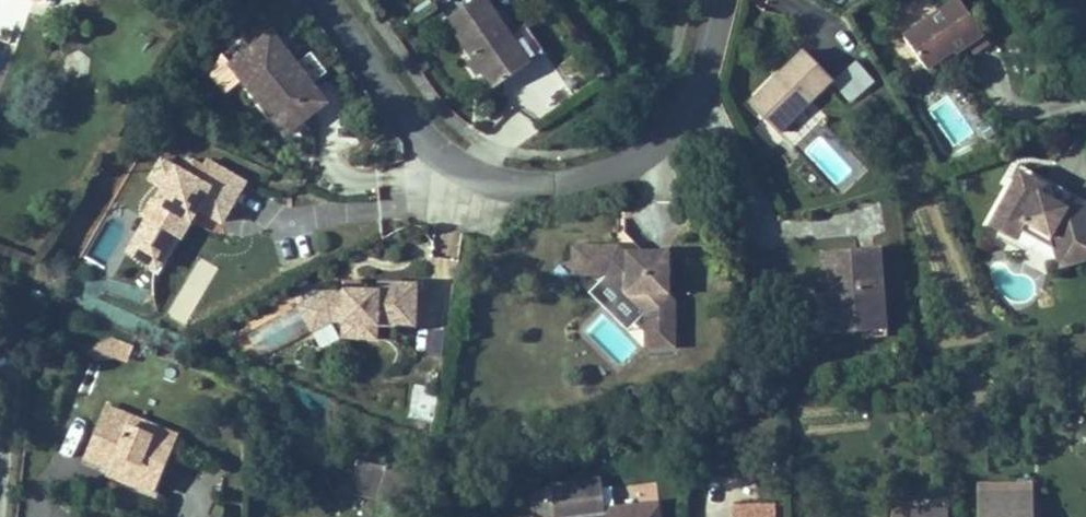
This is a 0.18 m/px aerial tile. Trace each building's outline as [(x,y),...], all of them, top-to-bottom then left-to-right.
[(485,0),(475,0),(446,19),(474,60),(481,71),(494,89),(529,64),(510,36),(485,0)] [(959,0),(956,0),(903,36),(926,69),(953,51),(956,54),(972,43),(977,51),(988,43),(972,19),(959,0)] [(545,53),(525,25),(510,36),(529,64),(545,53)] [(62,45),(62,34),(52,33),(51,44),(62,45)] [(296,65),(271,33),(231,65),(285,134),(325,102),(311,85),(296,65)] [(778,133),(832,80),(803,51),(798,56),(749,104),(778,133)] [(929,72),(956,54),(953,51),(926,69),(929,72)] [(326,73),(311,53),(296,65),(311,85),(326,73)] [(481,71),(474,60),(470,63),(477,74),(481,71)] [(819,133),(801,149),(836,187),(854,171),(819,133)] [(164,188),(176,168),(162,160),(150,179),(164,188)] [(234,199),(244,183),(206,161),(202,168),(192,162),(186,174),(176,168),(164,188),(157,201),(154,199),(143,217),(147,219),(128,251),(156,268),(175,235),(170,232),(180,215),(184,218),(192,204),(197,208),(218,220),(228,202),(231,204),(234,199)] [(1018,193),(1028,175),(1018,170),(1009,188),(1018,193)] [(1066,207),(1039,193),(1044,184),(1028,175),(1018,193),(1009,188),(988,225),(1015,240),(1024,224),(1050,238),(1058,269),(1085,261),(1085,202),(1066,207)] [(1047,180),(1044,184),(1039,193),(1066,207),(1085,202),(1047,180)] [(221,221),(231,204),(228,202),(218,220),(221,221)] [(190,221),(197,208),(192,204),(184,218),(190,221)] [(180,238),(190,221),(184,218),(180,215),(170,232),(175,235),(180,238)] [(642,252),(625,233),(619,245),(625,252),(633,260),(642,252)] [(669,294),(668,251),(642,252),(633,260),(625,252),(619,245),(572,245),(572,276),(606,276),(644,314),(644,348),(675,348),(675,301),(669,294)] [(885,308),(880,247),(820,252),(823,291),(831,291),(835,334),(873,331),(872,309),(885,308)] [(148,294),(155,273),(123,262),(116,284),(148,294)] [(415,328),(416,283),(377,284),(378,292),(361,292),(343,292),(343,295),(337,295),(324,295),(297,305),(311,333),(331,326),(341,326),(341,328),(377,328),(415,328)] [(361,292),(361,284),(343,284),(343,292),(361,292)] [(835,334),(831,291),(823,291),(826,334),(835,334)] [(887,330),(885,308),(872,309),(873,331),(887,330)] [(377,341),(377,328),(341,328),(341,342),(377,341)] [(430,331),(424,361),(438,363),(444,333),(430,331)] [(408,423),(430,425),(433,388),(411,386),(408,423)] [(151,492),(171,445),(149,436),(128,428),(131,418),(107,408),(86,458),(110,468),(121,473),(118,479),(130,484),(151,492)] [(149,436),(153,427),(131,418),(128,428),(149,436)] [(414,509),(421,474),(363,460),(353,494),(414,509)] [(118,479),(121,473),(110,468),(108,475),(118,479)] [(659,501),(604,508),(602,489),(601,479),(550,485),(554,516),(660,516),(659,501)] [(659,501),(656,483),(602,489),(604,508),(659,501)] [(1030,485),(980,486),(981,516),(1031,516),(1030,485)] [(774,504),(735,504),(735,516),(774,516),(774,504)]
